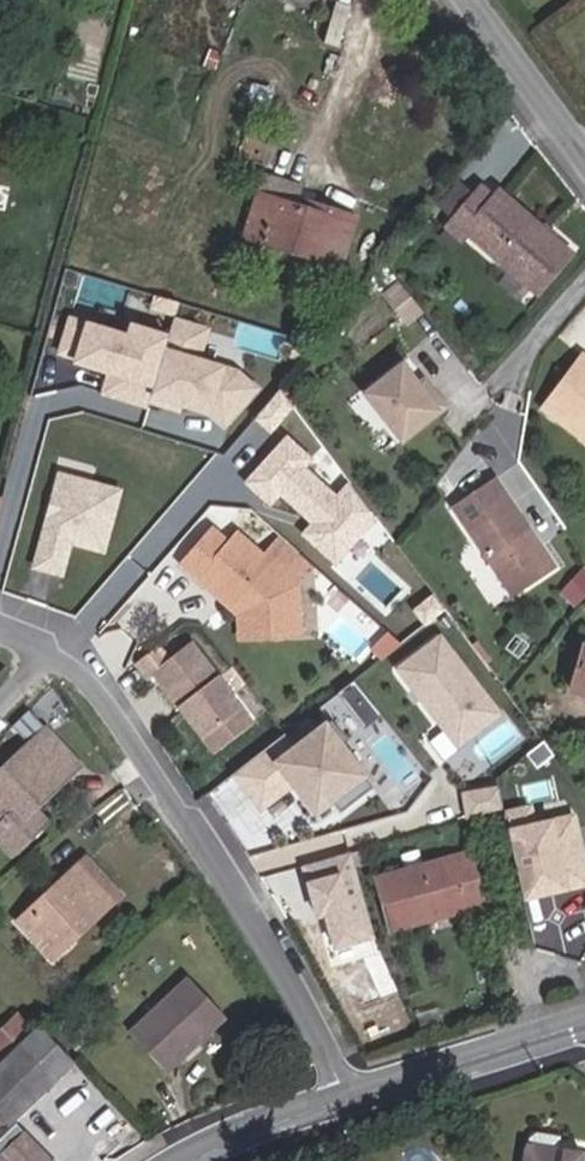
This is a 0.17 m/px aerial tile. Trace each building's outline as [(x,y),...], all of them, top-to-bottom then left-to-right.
[(319,0),(284,0),(283,3),(315,13),(319,0)] [(297,196),(300,187),(263,176),(258,192),(295,203),(297,196)] [(454,219),(472,197),(457,184),(438,206),(454,219)] [(567,254),(497,194),(491,200),(479,189),(472,197),(454,219),(446,228),(460,240),(467,232),(535,291),(567,254)] [(339,269),(356,218),(359,218),(359,216),(310,201),(308,208),(295,203),(258,192),(255,191),(254,194),(257,195),(243,238),(241,237),(240,239),(341,272),(342,270),(339,269)] [(308,208),(310,201),(297,196),(295,203),(308,208)] [(420,310),(399,285),(383,298),(403,323),(420,310)] [(214,329),(175,318),(151,402),(211,419),(225,431),(263,390),(240,369),(206,360),(214,329)] [(579,355),(540,407),(584,441),(584,360),(579,355)] [(401,443),(446,406),(435,392),(428,398),(417,385),(401,364),(363,395),(401,443)] [(435,392),(425,379),(417,385),(428,398),(435,392)] [(106,556),(124,491),(59,473),(32,573),(65,582),(75,548),(106,556)] [(482,508),(505,493),(496,479),(472,494),(482,508)] [(555,567),(505,493),(482,508),(472,494),(451,508),(510,596),(555,567)] [(273,539),(289,519),(267,499),(250,519),(273,539)] [(291,583),(305,567),(277,542),(263,558),(236,535),(227,545),(211,531),(181,565),(204,585),(213,584),(238,606),(238,614),(239,630),(260,629),(269,637),(290,636),(288,611),(276,600),(291,583)] [(584,595),(584,569),(584,568),(560,594),(573,607),(584,595)] [(299,635),(296,587),(291,583),(276,600),(288,611),(290,636),(299,635)] [(238,606),(213,584),(204,585),(238,614),(238,606)] [(269,637),(260,629),(239,630),(239,639),(269,637)] [(506,718),(441,635),(395,670),(459,754),(506,718)] [(251,723),(190,644),(152,674),(203,739),(224,722),(234,736),(251,723)] [(583,647),(570,691),(584,695),(584,647),(583,647)] [(364,718),(373,711),(352,685),(343,693),(364,718)] [(213,752),(234,736),(224,722),(203,739),(213,752)] [(30,743),(43,731),(35,723),(22,735),(30,743)] [(263,754),(233,777),(263,816),(292,794),(316,825),(375,780),(331,724),(274,768),(263,754)] [(33,808),(78,767),(44,730),(43,731),(30,743),(0,771),(0,820),(2,822),(0,824),(0,842),(11,854),(45,822),(33,808)] [(535,832),(530,813),(505,819),(509,838),(535,832)] [(573,823),(535,832),(509,838),(524,905),(550,899),(549,893),(564,889),(565,895),(584,891),(584,875),(573,823)] [(485,909),(468,850),(467,850),(468,855),(376,880),(375,875),(373,876),(390,935),(391,934),(390,930),(482,905),(483,909),(485,909)] [(325,923),(334,955),(378,942),(352,852),(329,859),(334,877),(305,885),(316,925),(325,923)] [(71,929),(78,936),(120,897),(78,858),(14,921),(45,954),(71,929)] [(51,960),(78,936),(71,929),(45,954),(51,960)] [(371,998),(355,968),(332,980),(345,1003),(347,1002),(351,1009),(371,998)] [(165,1073),(225,1017),(188,978),(129,1034),(165,1073)] [(32,1027),(18,1014),(0,1032),(0,1058),(32,1027)] [(74,1063),(39,1027),(0,1064),(0,1126),(3,1123),(7,1127),(74,1063)] [(15,1124),(0,1138),(0,1139),(8,1147),(0,1155),(0,1160),(51,1160),(15,1124)] [(580,1153),(557,1150),(559,1137),(535,1133),(527,1139),(524,1160),(579,1160),(580,1154),(580,1153)] [(8,1147),(0,1139),(0,1155),(8,1147)]
